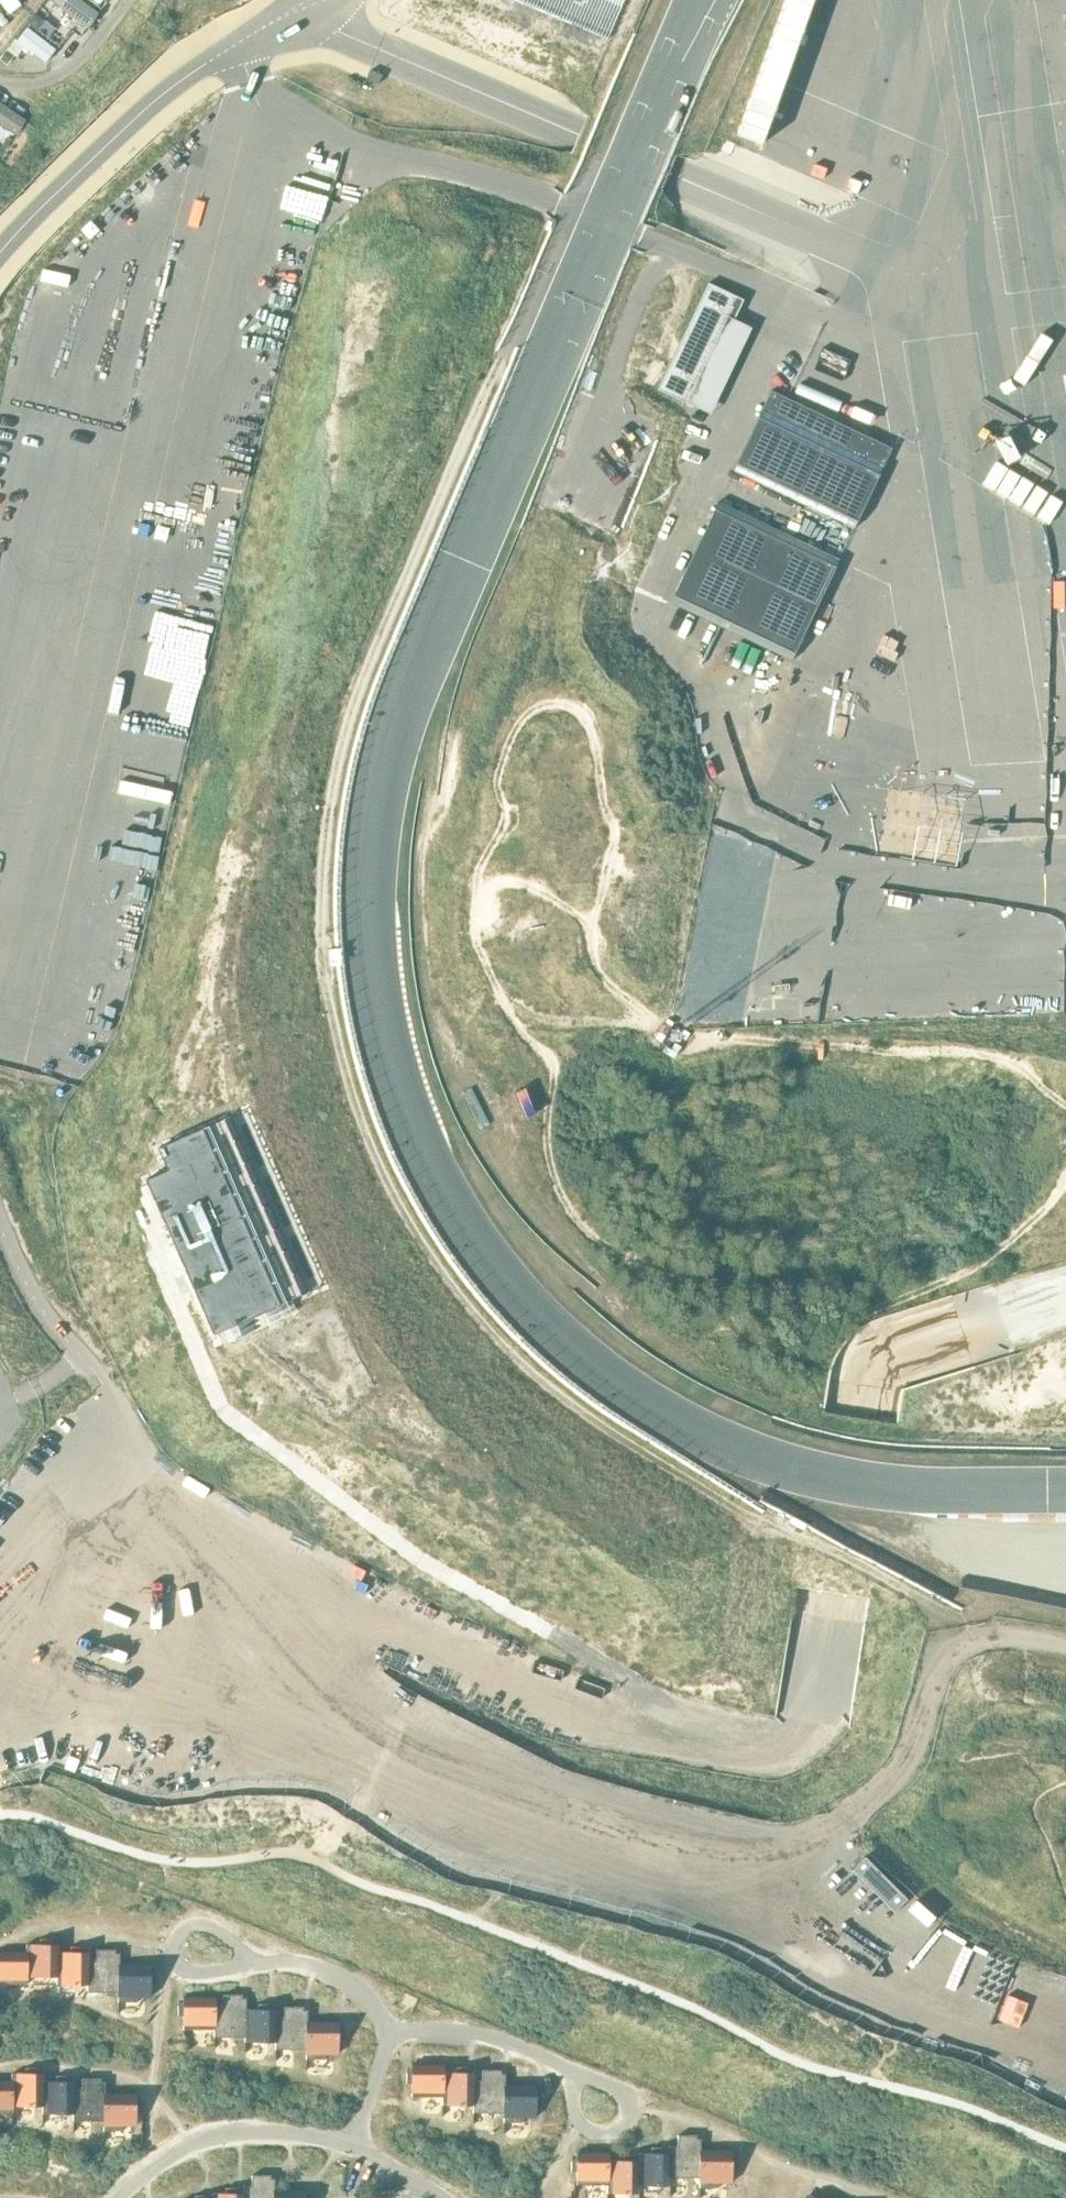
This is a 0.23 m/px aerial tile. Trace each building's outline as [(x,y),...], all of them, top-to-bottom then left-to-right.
[(9,14),(21,5),(17,0),(0,0),(0,2),(9,14)] [(100,10),(86,0),(56,0),(88,25),(100,10)] [(612,32),(624,0),(521,0),(612,32)] [(762,148),(811,0),(782,0),(736,139),(762,148)] [(886,20),(895,75),(947,66),(938,11),(886,20)] [(35,13),(27,23),(37,31),(45,21),(35,13)] [(0,59),(0,60),(7,65),(14,55),(7,50),(0,59)] [(19,131),(27,113),(0,100),(0,122),(19,131)] [(1025,264),(1065,257),(1065,176),(1013,184),(1025,264)] [(708,282),(657,389),(693,406),(693,405),(734,319),(744,299),(732,293),(708,282)] [(771,389),(733,471),(854,529),(893,447),(771,389)] [(1059,476),(1065,476),(1065,428),(1034,429),(1035,449),(1058,449),(1059,476)] [(210,536),(220,491),(163,478),(153,524),(210,536)] [(718,503),(670,602),(792,660),(839,560),(718,503)] [(185,637),(196,593),(141,579),(130,623),(185,637)] [(106,731),(165,741),(173,696),(172,696),(181,644),(123,634),(106,731)] [(101,733),(82,831),(139,842),(148,793),(158,795),(167,746),(101,733)] [(813,836),(918,877),(943,813),(839,772),(813,836)] [(165,844),(167,826),(142,822),(140,841),(165,844)] [(79,834),(68,880),(125,894),(137,848),(79,834)] [(889,1014),(887,953),(827,955),(827,969),(823,969),(824,1016),(889,1014)] [(168,1182),(205,1166),(198,1150),(161,1165),(168,1182)] [(281,1399),(357,1370),(293,1203),(256,1218),(253,1209),(268,1203),(252,1161),(152,1199),(173,1254),(212,1240),(217,1251),(186,1263),(195,1288),(203,1285),(223,1336),(253,1325),(281,1399)] [(183,1643),(166,1520),(51,1536),(68,1659),(183,1643)] [(889,1903),(903,1890),(868,1852),(854,1865),(889,1903)] [(27,1944),(27,1951),(27,1952),(28,1952),(27,1976),(28,1976),(28,1975),(58,1976),(58,1952),(59,1952),(59,1944),(27,1944)] [(58,1976),(57,1983),(88,1983),(88,1984),(89,1984),(89,1960),(90,1960),(90,1952),(60,1952),(60,1944),(59,1944),(59,1952),(58,1952),(58,1976)] [(88,1984),(88,1991),(119,1991),(119,1992),(120,1992),(120,1964),(120,1963),(116,1960),(116,1949),(97,1949),(97,1959),(90,1959),(90,1952),(90,1960),(89,1960),(89,1984),(88,1984)] [(28,1976),(27,1976),(28,1952),(27,1952),(27,1951),(0,1951),(0,1983),(28,1983),(28,1976)] [(151,1963),(120,1963),(120,1964),(120,1992),(119,1992),(119,2001),(138,2001),(138,1997),(151,1997),(151,1983),(156,1983),(156,1972),(151,1972),(151,1963)] [(215,2029),(215,2036),(245,2036),(245,2041),(245,2037),(246,2037),(246,2009),(247,2009),(247,2008),(242,2005),(243,1994),(223,1994),(223,2005),(216,2005),(215,2005),(215,2029)] [(214,2036),(215,2036),(215,2029),(215,2005),(216,2005),(216,1997),(185,1996),(184,2005),(178,2005),(178,2015),(184,2015),(184,2028),(214,2029),(214,2036)] [(245,2041),(276,2041),(277,2041),(277,2017),(278,2017),(278,2009),(269,2009),(269,2004),(259,2004),(259,2009),(247,2008),(247,2009),(246,2009),(246,2037),(245,2037),(245,2041)] [(277,2041),(276,2041),(276,2048),(306,2049),(306,2058),(307,2058),(307,2049),(308,2049),(308,2021),(308,2020),(304,2017),(304,2006),(285,2006),(285,2016),(278,2016),(278,2009),(278,2017),(277,2017),(277,2041)] [(338,2021),(308,2020),(308,2021),(308,2049),(307,2049),(307,2058),(325,2058),(325,2054),(338,2054),(338,2039),(344,2040),(344,2030),(338,2029),(338,2021)] [(443,2096),(444,2096),(444,2072),(444,2064),(412,2064),(412,2073),(407,2073),(407,2083),(412,2083),(412,2096),(443,2096)] [(444,2096),(443,2096),(443,2104),(474,2104),(474,2080),(476,2080),(476,2079),(476,2073),(466,2073),(466,2067),(456,2067),(456,2072),(444,2072),(444,2096)] [(13,2081),(13,2080),(13,2105),(43,2105),(44,2105),(44,2081),(45,2081),(45,2073),(35,2073),(36,2068),(26,2068),(25,2073),(13,2073),(13,2081)] [(504,2112),(505,2112),(505,2084),(501,2080),(502,2070),(482,2069),(482,2079),(476,2079),(476,2080),(474,2080),(474,2104),(474,2112),(504,2112)] [(13,2105),(13,2080),(13,2081),(13,2073),(12,2073),(12,2080),(0,2080),(0,2112),(13,2112),(13,2105)] [(44,2105),(43,2105),(43,2113),(74,2113),(74,2089),(75,2089),(75,2081),(67,2080),(67,2075),(57,2075),(57,2080),(45,2080),(45,2073),(45,2081),(44,2081),(44,2105)] [(76,2080),(75,2081),(75,2089),(74,2089),(74,2113),(74,2120),(104,2120),(104,2129),(104,2121),(105,2121),(105,2093),(101,2089),(101,2078),(82,2078),(82,2088),(76,2088),(76,2080)] [(505,2112),(504,2112),(504,2121),(523,2121),(523,2117),(536,2117),(536,2103),(541,2103),(542,2093),(536,2093),(536,2085),(505,2084),(505,2112)] [(106,2093),(105,2093),(105,2121),(104,2121),(104,2129),(123,2130),(123,2126),(136,2126),(136,2111),(141,2111),(141,2101),(137,2101),(137,2093),(106,2093)] [(670,2145),(670,2153),(669,2154),(670,2154),(670,2177),(671,2177),(700,2177),(701,2149),(701,2150),(697,2145),(698,2134),(678,2134),(678,2145),(670,2145)] [(639,2152),(638,2160),(639,2160),(639,2185),(640,2185),(640,2192),(640,2184),(671,2185),(671,2177),(670,2177),(670,2154),(669,2154),(670,2153),(662,2153),(662,2147),(652,2147),(652,2153),(639,2152)] [(700,2177),(700,2186),(719,2186),(719,2182),(731,2182),(731,2168),(736,2168),(737,2158),(732,2158),(732,2150),(701,2150),(701,2149),(700,2177)] [(608,2184),(609,2184),(609,2160),(609,2153),(578,2152),(578,2160),(572,2160),(572,2170),(578,2170),(577,2183),(608,2184)] [(609,2184),(608,2184),(608,2192),(640,2192),(640,2185),(639,2185),(639,2160),(638,2160),(638,2161),(631,2161),(631,2155),(621,2155),(621,2160),(609,2160),(609,2184)] [(244,2193),(244,2197),(275,2197),(275,2190),(276,2190),(276,2189),(275,2189),(271,2185),(271,2174),(252,2174),(252,2185),(244,2185),(244,2193)] [(244,2193),(236,2193),(236,2188),(226,2188),(226,2193),(213,2193),(213,2197),(244,2197),(244,2193)] [(276,2189),(276,2190),(275,2190),(275,2197),(312,2197),(305,2197),(305,2189),(276,2189)]
